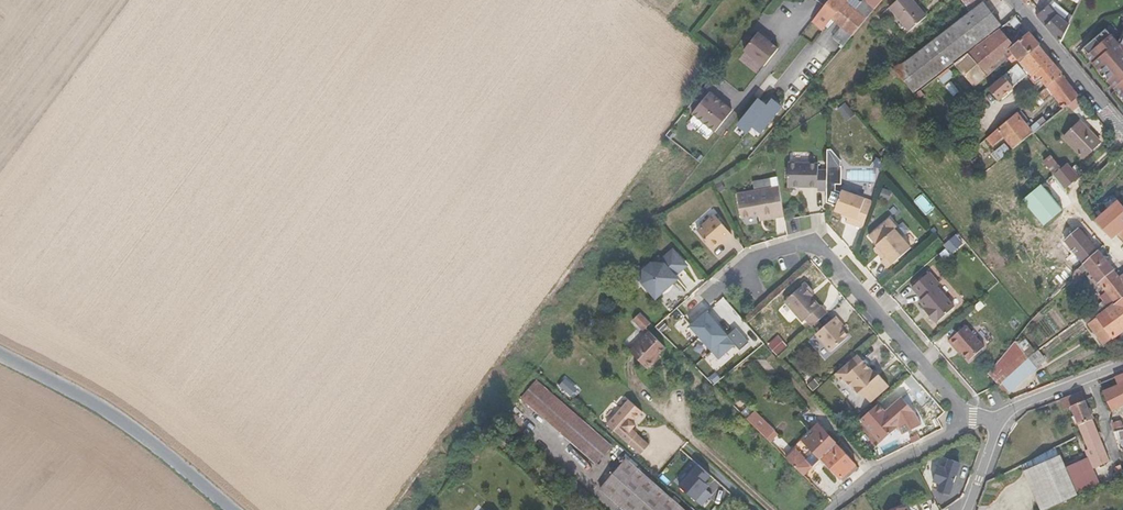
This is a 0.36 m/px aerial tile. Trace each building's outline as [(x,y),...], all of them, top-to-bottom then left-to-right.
[(823,29),(846,0),(829,0),(813,21),(823,29)] [(843,47),(852,37),(841,28),(860,3),(856,0),(846,0),(823,29),(823,30),(843,47)] [(860,3),(841,28),(852,37),(882,0),(863,0),(860,3)] [(926,16),(912,0),(898,0),(889,8),(909,31),(926,16)] [(968,10),(982,0),(961,0),(968,10)] [(1001,25),(982,1),(948,29),(943,32),(894,71),(914,94),(1001,25)] [(1049,6),(1037,16),(1049,31),(1060,44),(1061,42),(1069,24),(1058,15),(1049,6)] [(759,29),(743,50),(763,65),(777,48),(773,46),(768,42),(771,39),(759,29)] [(974,88),(1013,54),(1010,50),(1015,46),(1000,29),(982,43),(954,64),(974,88)] [(1120,46),(1106,29),(1084,48),(1089,54),(1086,56),(1091,61),(1092,60),(1101,71),(1102,69),(1110,77),(1107,80),(1122,99),(1122,39),(1120,46)] [(1010,50),(1013,54),(1019,62),(1021,62),(1038,46),(1040,45),(1030,33),(1015,46),(1010,50)] [(1041,81),(1047,87),(1062,75),(1050,61),(1038,46),(1021,62),(1030,74),(1033,77),(1037,74),(1041,81)] [(1021,62),(989,90),(999,102),(1030,74),(1021,62)] [(954,75),(949,68),(938,77),(944,84),(954,75)] [(1037,74),(1033,77),(1030,79),(1035,85),(1041,81),(1037,74)] [(1047,87),(1063,109),(1078,96),(1068,83),(1062,75),(1047,87)] [(708,92),(691,113),(693,115),(713,130),(715,131),(731,110),(708,92)] [(758,135),(779,111),(770,104),(765,110),(756,103),(735,126),(745,134),(750,128),(758,135)] [(1003,138),(1013,149),(1032,134),(1034,132),(1030,128),(1023,119),(1018,112),(986,139),(992,146),(1003,138)] [(713,130),(693,115),(689,120),(689,124),(705,136),(709,135),(713,130)] [(1042,118),(1030,128),(1034,132),(1046,122),(1042,118)] [(1083,158),(1100,142),(1081,121),(1064,138),(1083,158)] [(833,130),(833,145),(842,145),(842,130),(833,130)] [(999,158),(1010,150),(1005,143),(994,151),(999,158)] [(1039,157),(1054,175),(1061,169),(1044,149),(1039,153),(1041,155),(1039,157)] [(818,161),(788,160),(788,184),(818,184),(818,188),(827,188),(827,168),(818,168),(818,161)] [(1066,164),(1061,169),(1054,175),(1066,189),(1082,173),(1077,167),(1073,171),(1066,164)] [(763,217),(784,215),(778,175),(772,176),(773,185),(737,190),(741,215),(752,213),(758,213),(762,212),(763,217)] [(1063,211),(1042,185),(1026,198),(1029,201),(1029,207),(1044,226),(1063,211)] [(843,189),(836,209),(844,212),(850,214),(849,217),(847,220),(857,224),(866,198),(843,189)] [(1118,200),(1095,220),(1107,233),(1118,236),(1122,241),(1122,206),(1118,200)] [(716,212),(698,228),(713,245),(721,239),(724,236),(726,239),(733,232),(716,212)] [(889,267),(912,247),(896,228),(898,226),(891,218),(870,235),(884,251),(888,255),(885,257),(882,260),(889,267)] [(1075,253),(1083,264),(1098,251),(1079,227),(1065,240),(1075,253)] [(674,276),(686,266),(672,249),(660,260),(657,257),(636,275),(655,296),(662,290),(662,286),(669,280),(673,281),(676,278),(674,276)] [(1098,251),(1083,264),(1115,304),(1122,298),(1122,281),(1098,251)] [(1069,259),(1078,269),(1079,268),(1083,264),(1075,253),(1069,259)] [(922,299),(920,301),(929,311),(928,312),(936,322),(955,307),(937,286),(941,283),(931,271),(912,287),(922,299)] [(806,317),(813,325),(828,312),(821,304),(820,305),(812,296),(809,293),(811,291),(813,289),(806,281),(785,300),(803,320),(806,317)] [(1115,304),(1114,304),(1116,307),(1122,317),(1122,298),(1115,304)] [(1083,316),(1088,323),(1105,311),(1100,304),(1083,316)] [(1115,327),(1118,333),(1113,336),(1100,320),(1116,307),(1114,304),(1105,311),(1088,323),(1104,345),(1121,332),(1122,331),(1122,319),(1115,327)] [(1116,307),(1100,320),(1113,336),(1118,333),(1115,327),(1122,319),(1122,317),(1116,307)] [(729,333),(708,309),(690,324),(720,358),(736,344),(741,349),(750,341),(737,326),(729,333)] [(638,311),(631,318),(643,330),(650,323),(638,311)] [(836,316),(816,332),(832,350),(849,335),(843,328),(840,325),(842,323),(836,316)] [(966,325),(949,340),(955,348),(957,346),(961,351),(969,360),(985,346),(966,325)] [(656,357),(668,345),(652,329),(631,349),(649,367),(658,359),(656,357)] [(1038,369),(1028,358),(1015,340),(1011,345),(1001,358),(988,373),(1007,396),(1038,369)] [(1030,357),(1039,365),(1046,358),(1037,350),(1030,357)] [(887,386),(876,376),(877,375),(857,354),(834,374),(843,385),(846,383),(871,407),(882,395),(887,389),(887,386)] [(1115,377),(1119,385),(1103,392),(1113,412),(1122,406),(1122,374),(1115,377)] [(567,377),(560,385),(573,398),(581,389),(567,377)] [(537,380),(521,398),(537,412),(598,464),(613,446),(537,380)] [(1085,401),(1081,391),(1060,400),(1064,409),(1071,406),(1085,401)] [(885,411),(878,403),(860,419),(880,441),(898,426),(903,433),(922,424),(914,412),(901,397),(885,411)] [(1093,419),(1086,400),(1085,401),(1071,406),(1078,425),(1093,419)] [(627,401),(605,425),(639,455),(647,446),(635,435),(635,434),(630,430),(634,426),(631,424),(641,412),(627,401)] [(748,406),(740,413),(747,420),(754,412),(748,406)] [(754,412),(747,420),(767,439),(775,431),(755,412),(754,412)] [(1088,457),(1093,469),(1110,462),(1093,419),(1078,425),(1087,449),(1085,451),(1088,457)] [(1112,423),(1115,432),(1118,431),(1122,430),(1122,424),(1122,420),(1112,423)] [(803,442),(787,458),(804,476),(822,458),(836,444),(818,425),(802,440),(803,442)] [(786,442),(779,448),(786,456),(793,449),(786,442)] [(856,465),(836,444),(822,458),(844,481),(853,473),(853,471),(858,467),(856,466),(856,465)] [(1058,446),(1021,465),(1024,471),(1061,455),(1058,446)] [(1066,467),(1061,455),(1024,471),(1041,509),(1046,509),(1078,495),(1066,467)] [(1088,457),(1066,467),(1078,495),(1100,485),(1093,469),(1088,457)] [(601,489),(625,509),(685,509),(626,459),(601,489)] [(949,488),(952,489),(960,465),(959,462),(952,459),(949,461),(946,468),(939,465),(934,481),(941,484),(938,490),(947,493),(949,488)] [(713,475),(699,463),(679,485),(703,505),(713,494),(707,489),(711,485),(707,482),(713,475)] [(584,500),(589,494),(578,484),(573,490),(584,500)] [(558,499),(565,505),(571,498),(564,493),(558,499)]
